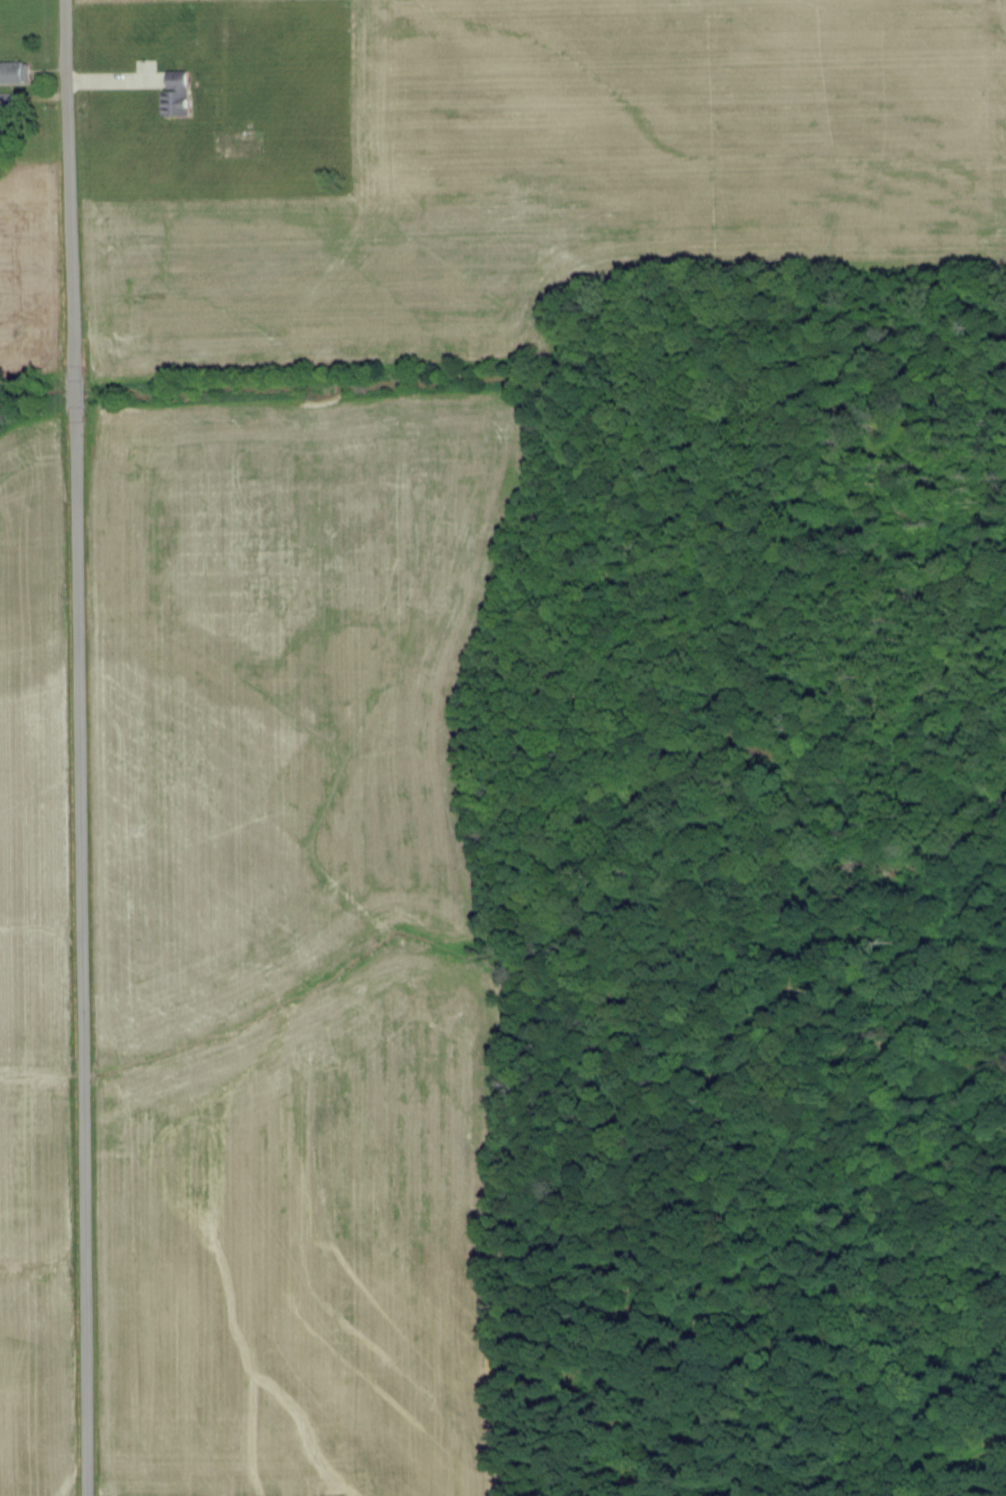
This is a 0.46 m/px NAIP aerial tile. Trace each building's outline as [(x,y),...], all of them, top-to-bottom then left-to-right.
[(0,62),(0,83),(28,83),(28,62),(0,62)] [(161,92),(161,115),(188,115),(188,71),(174,71),(174,79),(166,79),(166,92),(161,92)]
